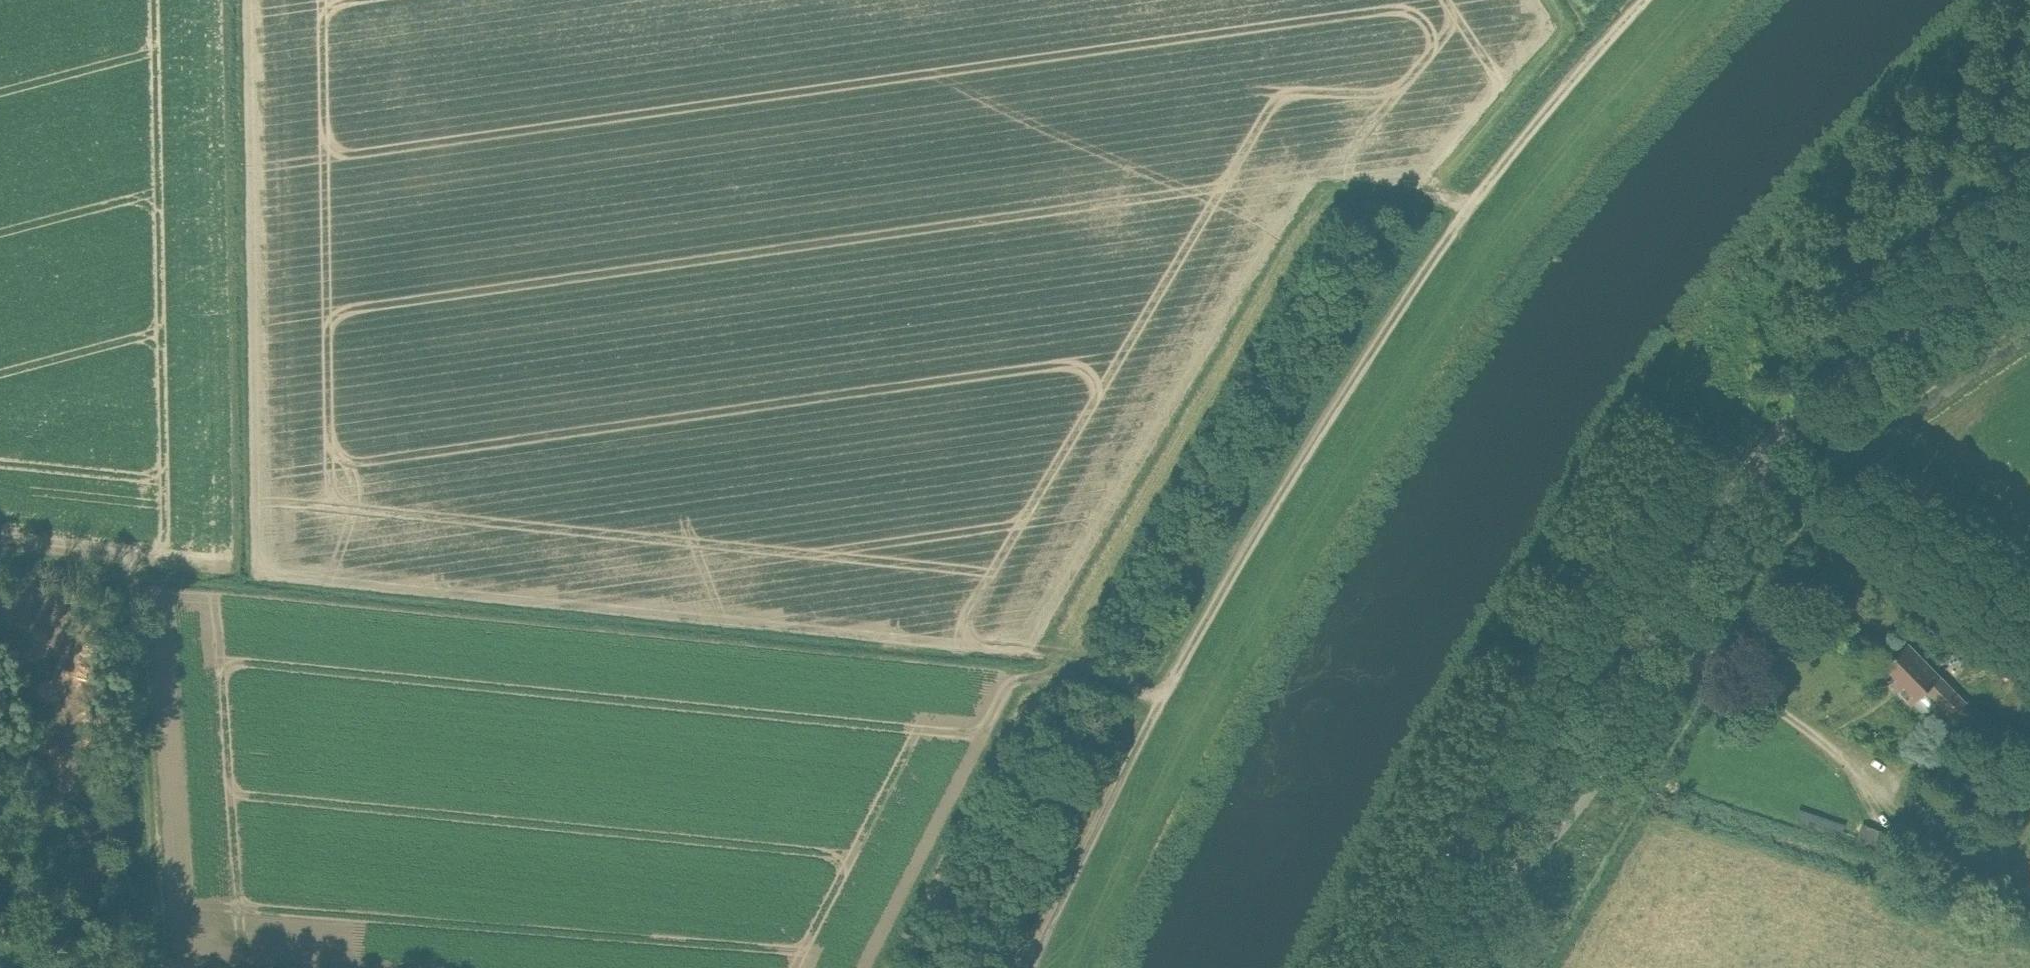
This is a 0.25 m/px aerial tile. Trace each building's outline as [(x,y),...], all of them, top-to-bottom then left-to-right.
[(1974,712),(1921,657),(1907,643),(1879,671),(1912,705),(1914,702),(1922,710),(1929,710),(1937,703),(1960,726),(1974,712)] [(1882,847),(1886,832),(1861,824),(1856,838),(1882,847)]
